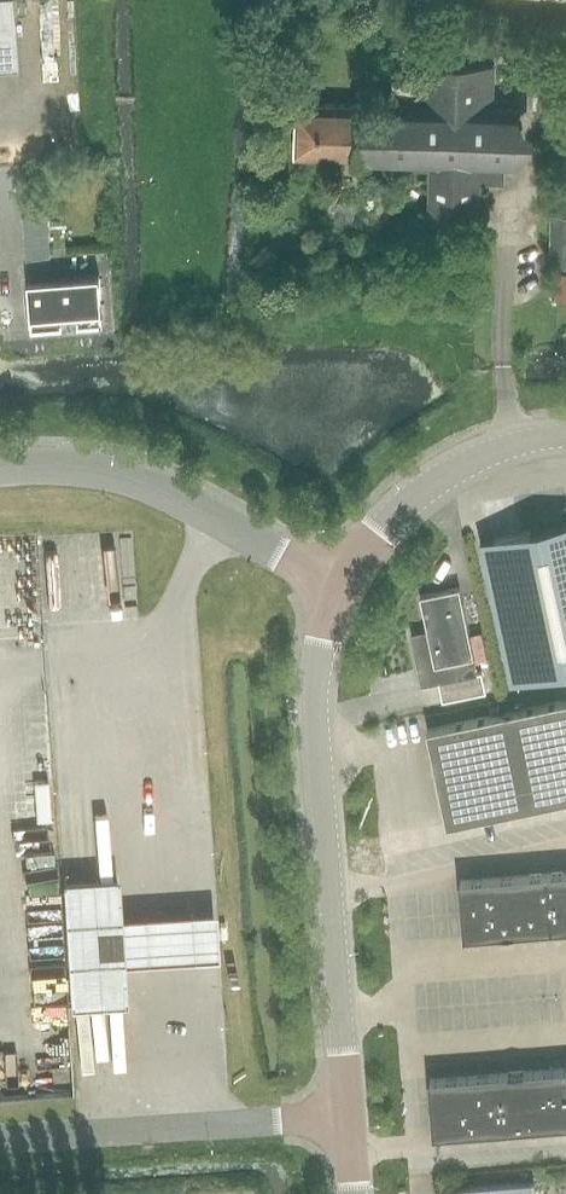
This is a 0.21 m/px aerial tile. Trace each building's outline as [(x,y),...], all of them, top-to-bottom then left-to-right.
[(21,67),(15,0),(0,0),(0,69),(21,67)] [(423,105),(424,64),(393,63),(392,104),(423,105)] [(423,105),(392,104),(359,103),(359,104),(298,102),(297,156),(357,157),(357,158),(433,160),(431,220),(478,221),(479,182),(505,183),(506,163),(518,163),(520,108),(494,107),(495,66),(424,64),(423,105)] [(27,259),(51,257),(47,213),(23,215),(27,259)] [(552,215),(550,266),(565,266),(565,216),(552,215)] [(262,251),(253,260),(264,270),(273,262),(262,251)] [(557,272),(557,299),(565,299),(565,272),(557,272)] [(32,330),(103,324),(100,276),(28,281),(32,330)] [(481,540),(511,682),(565,671),(565,522),(481,540)] [(432,647),(415,651),(422,685),(439,682),(443,701),(487,691),(483,671),(478,672),(475,657),(460,587),(421,596),(428,630),(432,647)] [(565,800),(565,700),(428,729),(448,824),(565,800)] [(461,880),(460,880),(464,937),(466,937),(565,929),(565,872),(461,880)] [(120,876),(63,880),(71,1007),(128,1003),(125,963),(122,916),(120,876)] [(216,910),(122,916),(125,963),(219,957),(216,910)] [(431,1079),(431,1078),(429,1078),(434,1136),(435,1135),(565,1124),(565,1068),(431,1079)] [(535,1181),(438,1188),(438,1193),(536,1193),(535,1181)]
